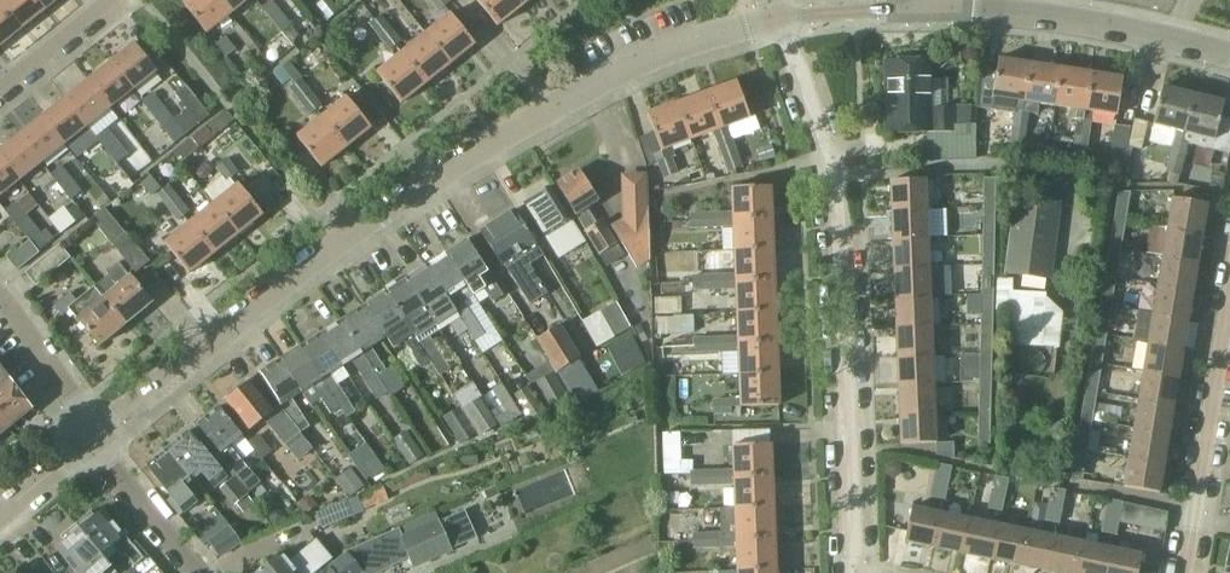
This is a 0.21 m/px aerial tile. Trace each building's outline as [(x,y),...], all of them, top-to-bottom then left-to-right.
[(22,30),(45,12),(36,0),(1,0),(0,1),(0,2),(22,30)] [(45,12),(60,0),(36,0),(45,12)] [(206,33),(230,14),(219,0),(188,0),(183,4),(206,33)] [(230,14),(247,0),(219,0),(230,14)] [(261,8),(272,21),(281,13),(271,0),(261,8)] [(438,12),(450,3),(447,0),(428,0),(438,12)] [(497,27),(522,7),(516,0),(475,0),(497,27)] [(0,2),(0,48),(22,30),(0,2)] [(291,26),(281,13),(272,21),(282,34),(291,26)] [(450,14),(425,34),(450,64),(474,44),(450,14)] [(369,24),(380,37),(391,28),(381,15),(369,24)] [(401,41),(391,28),(380,37),(390,50),(401,41)] [(450,64),(425,34),(402,53),(426,83),(450,64)] [(216,45),(225,58),(235,51),(225,37),(216,45)] [(133,44),(110,63),(132,91),(156,72),(133,44)] [(377,73),(401,103),(426,83),(402,53),(377,73)] [(982,71),(978,108),(992,110),(993,97),(1017,101),(1024,102),(1030,63),(999,59),(996,74),(982,71)] [(931,60),(887,60),(888,133),(927,132),(932,132),(931,108),(931,60)] [(289,62),(282,67),(291,79),(295,85),(301,80),(302,79),(289,62)] [(87,81),(110,109),(132,91),(110,63),(87,81)] [(1024,102),(1022,112),(1029,113),(1037,114),(1038,104),(1055,106),(1061,68),(1030,63),(1024,102)] [(282,67),(273,74),(282,86),(291,79),(282,67)] [(1061,68),(1055,106),(1070,109),(1069,119),(1077,120),(1073,145),(1075,135),(1080,137),(1082,133),(1089,135),(1091,121),(1083,120),(1085,111),(1091,72),(1061,68)] [(1085,111),(1083,120),(1091,121),(1092,112),(1117,116),(1122,77),(1091,72),(1085,111)] [(960,103),(940,103),(940,108),(947,108),(957,108),(957,125),(976,123),(978,77),(961,76),(960,103)] [(321,106),(301,80),(295,85),(315,110),(321,106)] [(737,80),(706,92),(720,130),(728,127),(751,119),(737,80)] [(87,81),(65,99),(87,127),(110,109),(87,81)] [(309,115),(315,110),(295,85),(289,89),(309,115)] [(186,86),(176,94),(200,123),(209,115),(198,101),(186,86)] [(1153,130),(1150,142),(1166,146),(1168,139),(1174,141),(1174,139),(1181,140),(1193,95),(1163,87),(1153,124),(1154,124),(1153,130)] [(706,92),(677,102),(691,141),(693,140),(713,133),(714,132),(720,130),(706,92)] [(141,103),(151,115),(162,106),(152,94),(141,103)] [(1181,140),(1189,142),(1188,143),(1192,144),(1229,154),(1229,150),(1229,119),(1220,117),(1224,103),(1193,95),(1181,140)] [(346,98),(322,117),(346,147),(370,128),(346,98)] [(42,117),(64,145),(87,127),(65,99),(42,117)] [(677,102),(647,113),(654,132),(661,152),(664,160),(657,162),(663,178),(677,174),(672,158),(675,157),(672,148),(691,141),(677,102)] [(185,135),(162,106),(151,115),(174,144),(185,135)] [(932,132),(927,132),(928,160),(947,159),(976,159),(976,127),(976,123),(957,125),(957,108),(947,108),(940,108),(931,108),(932,132)] [(1015,111),(1012,130),(1020,130),(1021,127),(1027,128),(1029,113),(1022,112),(1015,111)] [(19,135),(42,163),(64,145),(42,117),(19,135)] [(297,137),(322,167),(346,147),(322,117),(297,137)] [(1134,120),(1128,147),(1142,150),(1146,129),(1146,128),(1148,123),(1134,120)] [(1111,149),(1109,159),(1129,162),(1131,148),(1128,148),(1131,129),(1114,126),(1111,149)] [(213,137),(205,127),(191,139),(199,149),(213,137)] [(1012,130),(1010,144),(1025,146),(1027,128),(1021,127),(1020,130),(1012,130)] [(96,137),(107,151),(118,143),(107,129),(96,137)] [(1073,145),(1072,152),(1087,154),(1089,136),(1089,135),(1082,133),(1080,137),(1075,135),(1073,145)] [(19,135),(0,151),(0,157),(19,181),(42,163),(19,135)] [(724,139),(717,141),(722,157),(737,152),(731,136),(724,139)] [(1172,148),(1170,157),(1177,159),(1178,156),(1185,157),(1187,148),(1188,143),(1189,142),(1181,140),(1174,139),(1174,141),(1172,148)] [(128,156),(118,143),(107,151),(117,165),(128,156)] [(737,152),(722,157),(728,172),(730,172),(735,170),(740,168),(742,168),(737,152)] [(1072,152),(1070,166),(1083,168),(1080,185),(1091,186),(1086,210),(1104,213),(1110,181),(1113,182),(1116,165),(1086,161),(1087,154),(1072,152)] [(1170,157),(1166,173),(1169,174),(1167,182),(1177,185),(1185,157),(1178,156),(1177,159),(1170,157)] [(19,181),(0,157),(0,197),(19,181)] [(238,173),(228,160),(216,169),(226,182),(238,173)] [(51,175),(61,187),(72,179),(62,166),(51,175)] [(580,170),(558,184),(587,230),(584,232),(606,268),(624,256),(603,221),(598,224),(588,208),(600,202),(580,170)] [(140,184),(151,196),(159,189),(149,177),(140,184)] [(983,195),(998,195),(999,177),(983,177),(983,195)] [(82,192),(72,179),(61,187),(71,200),(82,192)] [(891,180),(892,210),(928,209),(927,179),(891,180)] [(262,214),(238,184),(214,204),(238,234),(262,214)] [(156,195),(167,209),(179,199),(169,186),(156,195)] [(772,187),(733,189),(733,212),(734,221),(773,219),(772,187)] [(551,188),(526,204),(548,237),(546,238),(559,259),(586,242),(551,188)] [(1014,196),(1004,275),(1051,281),(1062,202),(1014,196)] [(1173,198),(1168,228),(1203,233),(1208,204),(1173,198)] [(190,212),(179,199),(167,209),(177,222),(190,212)] [(16,202),(4,211),(15,224),(27,215),(16,202)] [(1114,202),(1111,218),(1126,221),(1129,204),(1114,202)] [(214,204),(190,223),(214,253),(238,234),(214,204)] [(67,211),(75,222),(76,223),(84,217),(75,205),(67,211)] [(622,220),(610,227),(637,269),(650,262),(648,205),(622,220)] [(928,209),(892,210),(893,239),(929,238),(928,209)] [(516,210),(483,231),(504,265),(530,305),(548,295),(530,265),(544,256),(537,243),(516,210)] [(706,213),(689,214),(690,222),(690,229),(707,229),(706,213)] [(723,213),(706,213),(707,229),(724,228),(724,221),(723,213)] [(27,215),(15,224),(29,241),(39,253),(40,253),(39,252),(50,244),(27,215)] [(983,216),(982,236),(998,236),(999,217),(983,216)] [(1108,234),(1123,237),(1126,221),(1111,218),(1108,234)] [(773,219),(734,221),(734,228),(735,251),(775,250),(773,219)] [(165,242),(189,272),(214,253),(190,223),(165,242)] [(1168,228),(1163,256),(1199,262),(1203,233),(1168,228)] [(135,273),(149,261),(126,233),(112,244),(135,273)] [(982,250),(997,251),(998,236),(982,236),(982,250)] [(893,239),(894,269),(930,267),(929,238),(893,239)] [(504,295),(469,240),(449,253),(475,295),(487,288),(495,301),(504,295)] [(29,241),(7,259),(17,271),(39,253),(29,241)] [(60,244),(24,273),(36,286),(70,258),(60,244)] [(775,250),(735,251),(736,275),(736,282),(776,281),(775,250)] [(475,295),(449,253),(428,266),(469,330),(467,331),(475,342),(486,335),(465,302),(475,295)] [(1199,262),(1163,256),(1158,285),(1194,291),(1199,262)] [(1104,258),(1101,275),(1116,278),(1119,262),(1104,258)] [(106,273),(108,276),(97,285),(127,323),(151,303),(119,263),(106,273)] [(469,330),(428,266),(408,279),(441,330),(449,325),(457,338),(467,331),(469,330)] [(931,296),(930,267),(894,269),(895,298),(931,296)] [(708,275),(691,276),(692,284),(692,291),(709,291),(708,275)] [(725,275),(708,275),(709,291),(726,290),(725,283),(725,275)] [(1101,275),(1098,294),(1114,295),(1116,278),(1101,275)] [(981,278),(980,295),(1001,295),(1002,279),(981,278)] [(441,330),(408,279),(387,292),(432,361),(430,362),(439,376),(450,369),(430,337),(441,330)] [(1012,292),(1012,279),(1002,279),(1001,295),(1001,312),(1005,312),(1005,346),(1059,349),(1062,315),(1045,314),(1046,294),(1012,292)] [(776,281),(736,282),(736,290),(737,313),(777,312),(776,281)] [(62,316),(70,310),(79,320),(99,345),(127,323),(97,285),(76,302),(69,294),(54,306),(62,316)] [(1194,291),(1158,285),(1154,314),(1189,320),(1194,291)] [(387,292),(367,305),(394,348),(403,342),(421,368),(430,362),(432,361),(387,292)] [(1001,312),(1001,295),(980,295),(980,311),(1001,312)] [(932,325),(931,296),(895,298),(896,327),(932,325)] [(363,308),(343,320),(389,393),(388,394),(390,397),(404,388),(390,367),(387,369),(372,347),(384,340),(363,308)] [(615,338),(600,311),(582,322),(596,349),(615,338)] [(777,312),(737,313),(738,337),(738,344),(778,343),(777,312)] [(1184,348),(1189,320),(1154,314),(1149,343),(1184,348)] [(670,335),(669,318),(658,318),(658,336),(670,335)] [(1107,336),(1109,320),(1095,318),(1092,333),(1107,336)] [(343,320),(323,334),(344,366),(352,361),(377,400),(389,393),(343,320)] [(561,325),(536,341),(556,373),(581,357),(561,325)] [(933,354),(932,325),(896,327),(897,356),(933,354)] [(1089,350),(1104,353),(1107,336),(1092,333),(1089,350)] [(323,334),(303,347),(342,407),(348,417),(355,412),(338,385),(348,378),(342,367),(344,366),(323,334)] [(633,335),(607,348),(620,375),(646,363),(633,335)] [(728,337),(711,338),(712,353),(729,353),(728,344),(728,337)] [(995,337),(979,337),(979,353),(995,352),(995,337)] [(711,338),(694,338),(694,340),(695,346),(695,347),(695,354),(712,353),(711,338)] [(778,343),(738,344),(738,353),(739,375),(779,374),(778,343)] [(1149,343),(1144,371),(1179,377),(1184,348),(1149,343)] [(303,347),(283,359),(304,392),(302,393),(311,406),(312,405),(321,399),(331,414),(342,407),(303,347)] [(978,370),(994,370),(995,352),(979,353),(978,370)] [(933,354),(897,356),(899,385),(934,383),(933,354)] [(283,359),(262,373),(281,403),(303,431),(309,428),(292,399),(302,393),(304,392),(283,359)] [(7,428),(30,409),(32,408),(0,366),(0,419),(7,428)] [(1144,371),(1139,400),(1175,406),(1179,377),(1144,371)] [(554,373),(534,385),(550,413),(571,402),(554,373)] [(714,401),(714,415),(732,415),(732,407),(741,407),(780,405),(779,374),(739,375),(740,397),(730,397),(730,400),(714,401)] [(1100,377),(1085,374),(1082,391),(1098,393),(1100,377)] [(250,381),(228,400),(253,430),(264,421),(285,446),(300,433),(303,431),(281,403),(274,409),(250,381)] [(935,412),(934,383),(899,385),(900,414),(935,412)] [(501,428),(520,416),(501,385),(482,397),(501,428)] [(525,423),(543,413),(528,387),(510,397),(525,423)] [(1089,409),(1095,410),(1098,393),(1082,391),(1080,407),(1081,407),(1079,419),(1088,420),(1089,409)] [(994,395),(978,394),(978,411),(993,410),(994,395)] [(479,437),(497,426),(480,399),(462,410),(479,437)] [(1175,406),(1139,400),(1134,429),(1170,435),(1175,406)] [(205,419),(198,424),(221,451),(215,456),(233,478),(234,479),(247,495),(261,484),(230,446),(243,436),(219,408),(205,420),(205,419)] [(459,408),(443,418),(460,445),(476,435),(459,408)] [(977,429),(992,429),(993,410),(978,411),(977,429)] [(936,442),(935,412),(900,414),(901,444),(936,442)] [(1134,429),(1130,458),(1165,463),(1170,435),(1134,429)] [(170,446),(168,448),(194,480),(201,474),(203,472),(209,480),(215,487),(219,484),(227,477),(215,462),(189,431),(178,440),(177,440),(174,439),(170,443),(170,446)] [(406,431),(392,441),(410,466),(424,456),(406,431)] [(1091,434),(1076,431),(1073,448),(1088,451),(1091,434)] [(248,443),(261,460),(272,451),(259,435),(248,443)] [(771,444),(733,446),(734,470),(734,477),(772,476),(772,475),(771,444)] [(156,457),(146,465),(172,497),(184,511),(185,512),(194,505),(197,502),(191,495),(185,487),(194,480),(168,448),(165,450),(163,452),(161,451),(156,455),(156,457)] [(1070,465),(1085,468),(1088,451),(1073,448),(1070,465)] [(681,461),(681,453),(663,454),(664,475),(682,475),(681,461)] [(383,470),(375,457),(362,465),(371,478),(383,470)] [(1125,487),(1160,493),(1165,463),(1130,458),(1125,487)] [(937,464),(934,480),(948,484),(952,467),(937,464)] [(350,469),(336,480),(350,497),(364,486),(350,469)] [(725,470),(707,471),(707,486),(725,486),(725,478),(725,470)] [(693,471),(690,471),(690,474),(690,478),(690,487),(707,486),(707,471),(693,471)] [(389,495),(415,484),(411,475),(385,486),(389,495)] [(772,476),(734,477),(734,485),(734,487),(735,508),(774,507),(774,506),(772,476)] [(994,476),(991,492),(1006,496),(1009,479),(994,476)] [(234,479),(222,490),(235,505),(247,495),(234,479)] [(945,501),(948,484),(934,480),(930,497),(945,501)] [(1063,507),(1066,490),(1051,488),(1047,504),(1063,507)] [(1003,513),(1006,496),(991,492),(987,509),(1003,513)] [(304,515),(317,505),(309,495),(296,505),(304,515)] [(357,496),(332,506),(315,513),(322,530),(364,512),(357,496)] [(1120,519),(1123,503),(1108,499),(1105,516),(1120,519)] [(1123,503),(1120,519),(1119,522),(1166,533),(1169,513),(1123,503)] [(1060,524),(1063,507),(1047,504),(1044,521),(1060,524)] [(912,506),(904,542),(934,548),(941,512),(912,506)] [(735,508),(719,509),(720,533),(720,541),(726,540),(736,540),(775,538),(775,537),(774,507),(735,508)] [(91,512),(76,524),(101,555),(113,545),(122,556),(126,553),(135,565),(143,558),(103,510),(95,517),(91,512)] [(941,512),(934,548),(962,554),(969,518),(941,512)] [(1120,519),(1105,516),(1101,533),(1117,536),(1119,522),(1120,519)] [(969,518),(962,554),(990,560),(998,524),(969,518)] [(101,555),(76,524),(62,536),(66,541),(57,548),(78,572),(116,572),(101,555)] [(998,524),(990,560),(1019,566),(1026,530),(998,524)] [(230,527),(209,541),(220,557),(241,542),(230,527)] [(1026,530),(1019,566),(1047,572),(1055,536),(1026,530)] [(709,533),(692,534),(692,540),(693,550),(709,549),(709,533)] [(720,533),(709,533),(709,549),(726,548),(726,540),(720,541),(720,533)] [(1047,572),(1054,572),(1077,572),(1083,542),(1055,536),(1047,572)] [(775,538),(736,540),(737,548),(737,569),(738,571),(776,569),(776,568),(775,538)] [(332,560),(316,540),(290,562),(282,552),(257,572),(315,572),(332,560)] [(374,542),(347,553),(322,572),(362,572),(377,565),(389,560),(374,542)] [(1077,572),(1106,572),(1112,548),(1100,546),(1083,542),(1077,572)] [(1106,572),(1137,572),(1141,554),(1114,549),(1112,548),(1106,572)]
